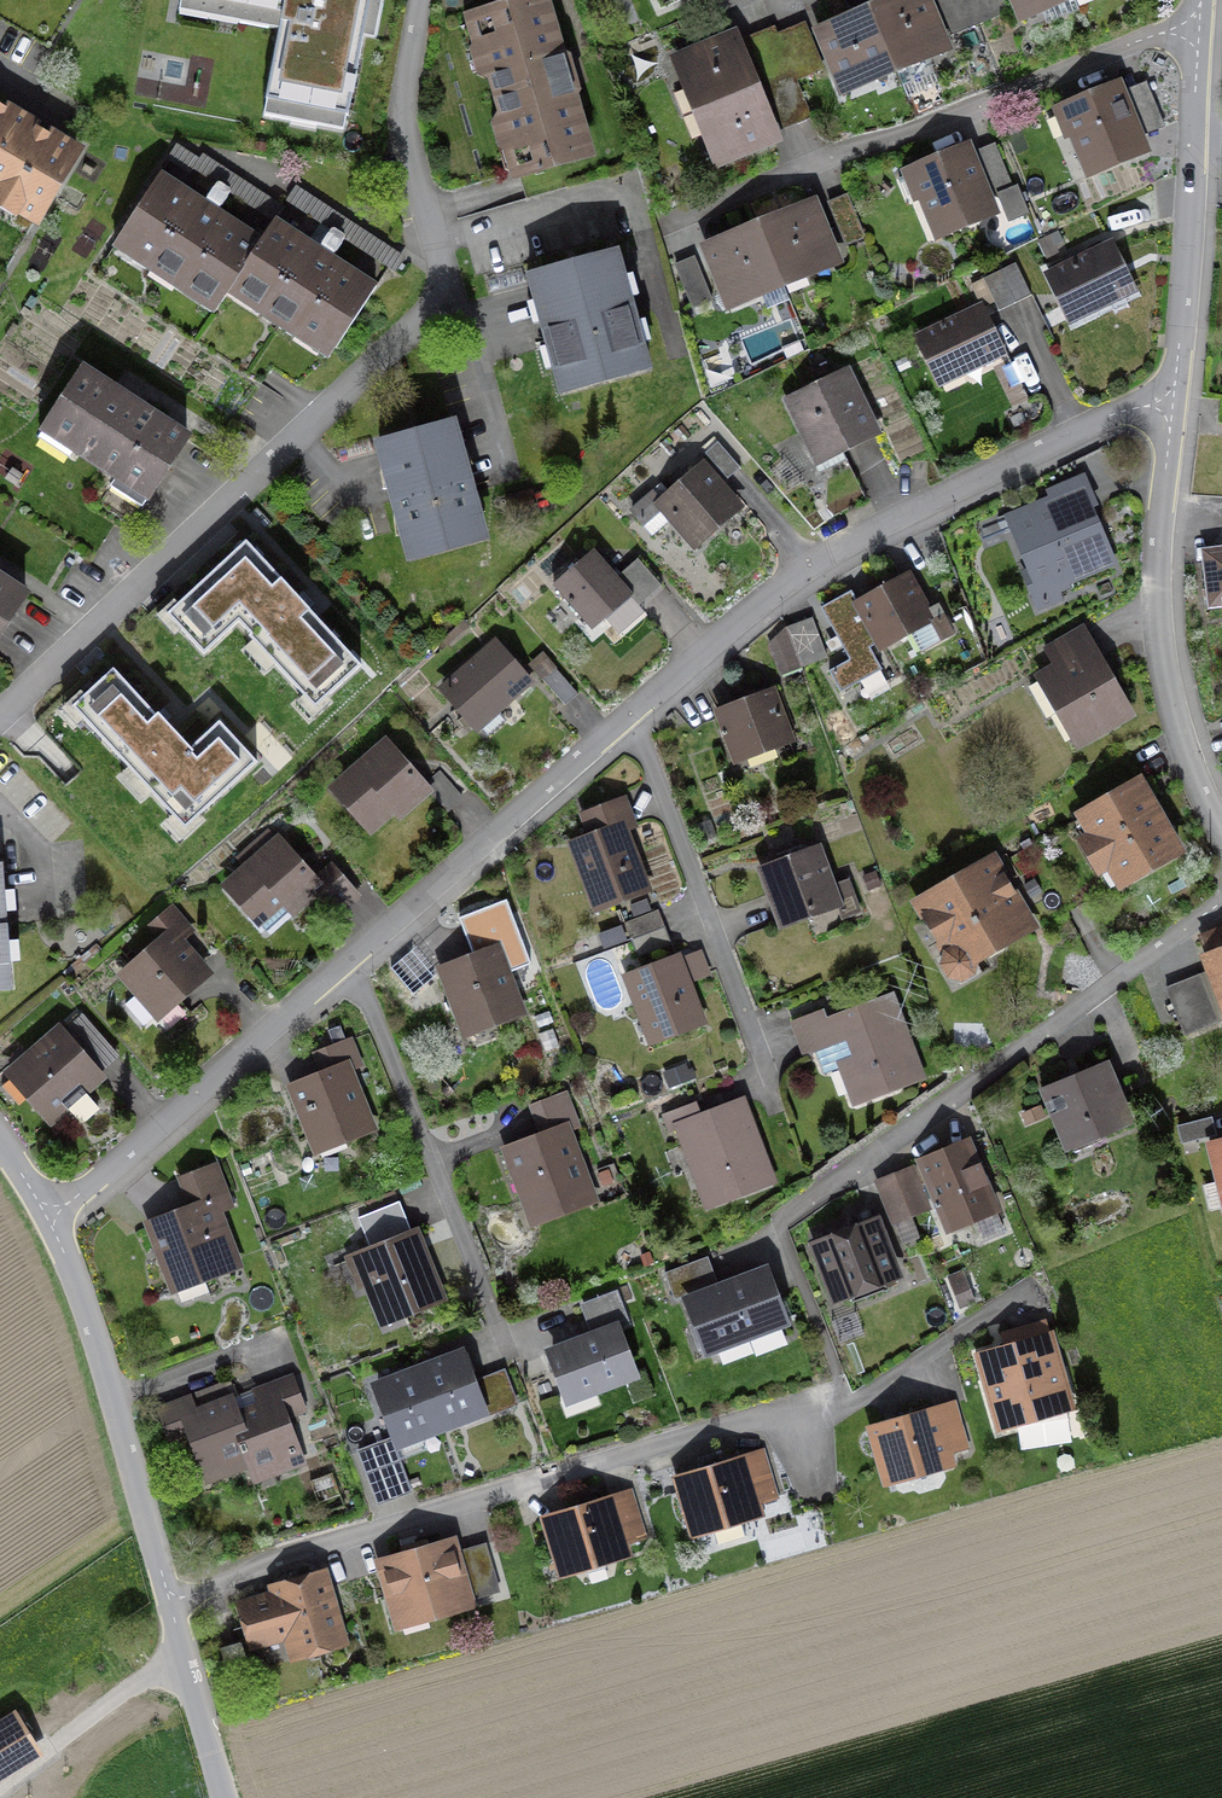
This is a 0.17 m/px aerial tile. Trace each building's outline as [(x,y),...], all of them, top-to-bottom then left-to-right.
[(272,64),(345,77),(358,0),(283,0),(272,64)] [(462,16),(513,183),(598,157),(551,0),(515,0),(462,16)] [(897,75),(952,53),(931,0),(889,0),(869,8),(897,75)] [(952,34),(979,23),(970,0),(938,0),(952,34)] [(979,23),(1007,11),(1003,0),(970,0),(979,23)] [(1074,0),(1009,0),(1018,22),(1074,0)] [(897,75),(869,8),(815,31),(842,98),(897,75)] [(745,41),(764,85),(792,74),(777,37),(774,29),(745,41)] [(695,113),(760,88),(738,31),(672,56),(695,113)] [(792,74),(764,85),(783,132),(812,120),(796,82),(792,74)] [(1153,156),(1121,82),(1056,109),(1088,184),(1153,156)] [(782,143),(760,88),(695,113),(716,168),(782,143)] [(0,101),(0,208),(39,231),(87,152),(0,101)] [(973,145),(906,171),(935,245),(1002,219),(973,145)] [(1027,220),(994,147),(977,155),(1010,228),(1027,220)] [(264,239),(161,172),(107,253),(210,320),(227,296),(264,239)] [(815,199),(758,223),(786,289),(843,266),(815,199)] [(846,199),(829,206),(847,247),(864,240),(846,199)] [(327,359),(375,284),(274,221),(264,239),(227,296),(327,359)] [(725,314),(786,289),(758,223),(698,248),(725,314)] [(1115,243),(1044,276),(1069,329),(1139,296),(1115,243)] [(619,253),(525,279),(559,400),(653,374),(619,253)] [(693,261),(676,267),(693,312),(710,306),(693,261)] [(1012,308),(1030,300),(1016,270),(998,277),(1012,308)] [(1012,308),(998,277),(982,284),(996,315),(1012,308)] [(1006,356),(980,303),(914,335),(940,388),(1006,356)] [(187,437),(83,367),(37,436),(141,506),(187,437)] [(849,371),(784,401),(816,469),(881,439),(849,371)] [(457,421),(373,441),(403,566),(487,546),(457,421)] [(717,448),(706,457),(728,481),(739,472),(717,448)] [(702,463),(650,509),(692,555),(743,510),(702,463)] [(1088,484),(1001,518),(1037,610),(1124,575),(1088,484)] [(247,535),(166,609),(210,656),(240,628),(314,709),(364,663),(247,535)] [(1201,553),(1207,608),(1221,606),(1221,551),(1201,553)] [(597,554),(554,588),(592,636),(635,602),(597,554)] [(854,607),(881,655),(938,624),(912,576),(854,607)] [(32,601),(0,580),(0,649),(32,601)] [(833,615),(814,623),(828,661),(848,653),(833,615)] [(814,623),(788,633),(803,672),(805,677),(831,667),(828,661),(814,623)] [(1077,752),(1135,718),(1084,630),(1025,664),(1077,752)] [(803,672),(788,633),(769,647),(784,681),(803,672)] [(497,639),(437,691),(476,736),(536,684),(497,639)] [(114,665),(71,705),(189,835),(263,767),(221,722),(191,749),(114,665)] [(562,712),(579,699),(559,674),(542,688),(562,712)] [(777,689),(715,712),(735,766),(797,743),(777,689)] [(371,845),(429,796),(383,742),(325,791),(371,845)] [(1144,777),(1076,816),(1123,895),(1190,856),(1144,777)] [(630,825),(568,845),(592,914),(653,893),(630,825)] [(281,837),(221,887),(263,938),(324,887),(281,837)] [(821,848),(759,873),(783,934),(845,910),(821,848)] [(998,850),(909,902),(955,981),(1044,929),(998,850)] [(0,863),(0,991),(12,990),(2,863),(0,863)] [(657,914),(627,926),(633,941),(663,929),(657,914)] [(173,928),(115,973),(152,1021),(210,975),(173,928)] [(669,945),(663,929),(633,941),(639,957),(669,945)] [(504,944),(439,967),(464,1037),(529,1014),(504,944)] [(1201,958),(1221,1009),(1221,950),(1201,958)] [(680,954),(623,975),(649,1047),(707,1026),(680,954)] [(1204,976),(1166,989),(1183,1036),(1220,1023),(1204,976)] [(802,1058),(831,1047),(854,1107),(926,1079),(893,994),(829,1019),(824,1008),(788,1022),(802,1058)] [(57,1025),(2,1075),(53,1129),(107,1079),(57,1025)] [(1109,1061),(1040,1090),(1069,1158),(1138,1128),(1109,1061)] [(349,1062),(285,1086),(313,1157),(376,1133),(349,1062)] [(745,1100),(673,1129),(706,1211),(778,1183),(745,1100)] [(569,1124),(502,1149),(532,1228),(599,1203),(569,1124)] [(1000,1212),(970,1138),(916,1159),(946,1233),(1000,1212)] [(1208,1142),(1221,1205),(1221,1139),(1208,1142)] [(913,1167),(895,1174),(913,1217),(930,1210),(913,1167)] [(895,1174),(876,1182),(894,1225),(913,1217),(895,1174)] [(145,1224),(169,1295),(243,1270),(219,1199),(145,1224)] [(878,1218),(806,1245),(832,1312),(903,1285),(878,1218)] [(418,1227),(346,1256),(375,1329),(447,1301),(418,1227)] [(792,1327),(769,1264),(683,1295),(706,1358),(792,1327)] [(620,1323),(545,1350),(566,1407),(641,1380),(620,1323)] [(1078,1411),(1056,1332),(975,1354),(997,1433),(1078,1411)] [(464,1350),(419,1367),(445,1433),(490,1416),(464,1350)] [(393,1453),(445,1433),(419,1367),(368,1387),(388,1441),(393,1453)] [(958,1401),(869,1428),(886,1486),(976,1459),(958,1401)] [(254,1468),(237,1421),(229,1402),(180,1420),(204,1487),(254,1468)] [(281,1406),(237,1421),(254,1468),(259,1484),(303,1469),(281,1406)] [(357,1453),(378,1507),(409,1495),(393,1453),(388,1441),(357,1453)] [(768,1453),(674,1480),(692,1541),(785,1514),(768,1453)] [(634,1494),(542,1521),(560,1581),(652,1553),(634,1494)] [(457,1540),(372,1563),(390,1632),(475,1609),(457,1540)] [(350,1651),(329,1570),(266,1586),(270,1601),(239,1609),(250,1650),(287,1640),(294,1666),(350,1651)] [(0,1723),(0,1784),(42,1758),(14,1714),(0,1723)]
